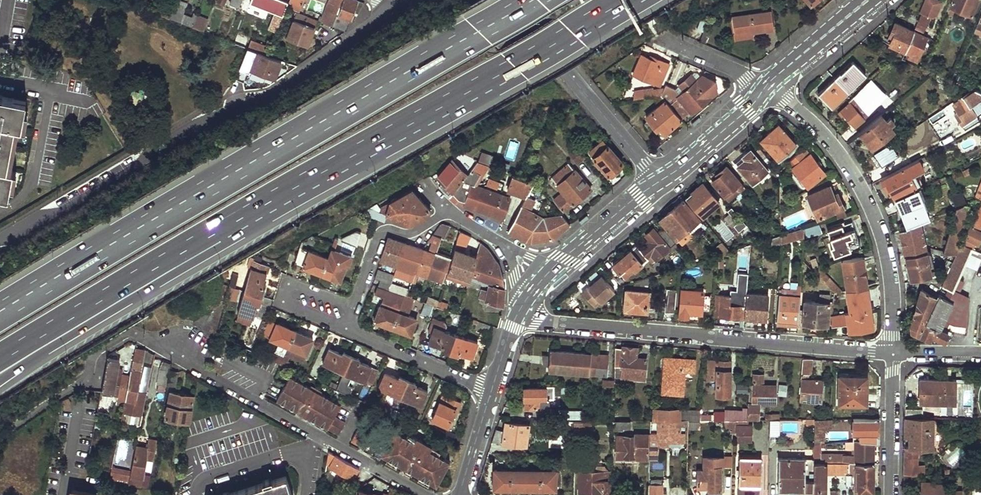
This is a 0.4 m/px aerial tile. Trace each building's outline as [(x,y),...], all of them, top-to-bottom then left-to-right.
[(176,0),(175,0),(173,6),(169,17),(193,26),(195,19),(183,15),(187,4),(176,0)] [(240,10),(246,12),(247,8),(250,0),(244,0),(240,10)] [(287,6),(297,10),(301,0),(290,0),(287,6)] [(339,5),(331,25),(344,30),(345,31),(356,0),(341,0),(339,5)] [(949,12),(953,15),(956,8),(972,16),(979,0),(954,0),(949,12)] [(339,5),(328,1),(320,21),(331,25),(339,5)] [(170,5),(165,3),(161,14),(166,16),(170,5)] [(774,29),(771,11),(731,17),(734,35),(748,32),(748,34),(774,29)] [(931,17),(920,13),(916,24),(914,27),(923,31),(926,25),(927,26),(931,17)] [(308,20),(298,16),(288,42),(308,50),(315,31),(305,27),(308,20)] [(207,22),(196,18),(195,19),(193,26),(204,30),(207,22)] [(701,18),(697,28),(702,31),(707,21),(701,18)] [(913,31),(894,23),(885,43),(904,51),(913,31)] [(924,36),(913,31),(904,51),(909,53),(908,56),(917,60),(923,46),(921,45),(924,36)] [(748,34),(748,32),(734,35),(735,41),(749,39),(748,34)] [(247,39),(237,35),(235,42),(244,46),(247,39)] [(265,44),(251,39),(248,47),(262,53),(265,44)] [(262,53),(248,47),(240,67),(274,79),(282,60),(267,55),(262,53)] [(909,53),(904,51),(901,59),(906,61),(908,56),(909,53)] [(640,56),(631,75),(658,86),(667,65),(649,57),(648,59),(640,56)] [(854,61),(835,80),(849,94),(868,76),(854,61)] [(938,68),(936,72),(946,77),(948,72),(938,68)] [(714,81),(701,76),(697,80),(692,74),(679,85),(684,91),(668,104),(681,119),(689,112),(690,113),(716,92),(714,81)] [(880,89),(870,78),(862,87),(865,90),(855,99),(861,106),(880,89)] [(960,82),(951,78),(948,84),(958,88),(960,82)] [(849,94),(835,80),(819,95),(833,110),(849,94)] [(652,87),(634,90),(635,98),(652,96),(660,95),(663,87),(653,89),(652,87)] [(865,90),(862,87),(852,96),(847,101),(849,102),(838,112),(841,115),(843,113),(854,126),(862,119),(860,116),(866,112),(861,106),(855,99),(865,90)] [(953,104),(957,111),(954,113),(961,125),(976,116),(969,105),(980,96),(980,91),(975,88),(953,104)] [(7,196),(12,167),(6,166),(14,127),(20,128),(25,100),(1,96),(1,95),(0,94),(0,195),(7,196)] [(668,104),(660,95),(652,96),(659,104),(646,116),(648,118),(652,123),(661,135),(681,119),(668,104)] [(893,105),(888,109),(892,115),(898,111),(893,105)] [(885,119),(880,113),(858,131),(871,147),(892,129),(889,125),(892,122),(888,117),(885,119)] [(692,122),(694,125),(702,118),(699,116),(692,122)] [(652,123),(648,118),(644,122),(648,127),(652,123)] [(781,129),(778,125),(770,132),(773,136),(781,129)] [(795,146),(781,129),(773,136),(770,132),(761,140),(779,160),(795,146)] [(621,162),(603,141),(601,142),(599,140),(589,149),(590,151),(588,154),(607,174),(621,162)] [(582,157),(574,148),(567,155),(574,164),(582,157)] [(807,155),(802,149),(788,162),(807,188),(824,174),(809,154),(807,155)] [(767,172),(749,151),(733,163),(752,185),(767,172)] [(925,160),(923,156),(880,178),(891,199),(915,187),(910,176),(923,169),(920,163),(925,160)] [(467,175),(452,162),(437,179),(442,183),(440,186),(449,197),(467,175)] [(488,166),(477,162),(467,175),(449,197),(457,204),(503,219),(509,198),(474,186),(481,175),(482,176),(488,166)] [(589,187),(570,164),(551,181),(562,193),(553,201),(561,209),(569,202),(570,203),(589,187)] [(743,188),(725,167),(709,181),(723,197),(725,196),(729,201),(743,188)] [(533,183),(513,175),(508,190),(525,197),(526,196),(533,183)] [(489,177),(486,184),(498,188),(500,181),(489,177)] [(703,186),(686,201),(701,218),(717,204),(703,186)] [(834,198),(828,186),(806,196),(817,218),(842,207),(837,197),(834,198)] [(916,189),(891,200),(904,228),(920,221),(929,218),(916,189)] [(430,210),(412,190),(379,208),(378,211),(409,224),(426,217),(430,210)] [(534,201),(526,196),(525,197),(520,207),(529,212),(534,201)] [(682,200),(671,210),(687,230),(698,220),(682,200)] [(980,202),(964,237),(973,241),(977,243),(980,233),(980,232),(979,231),(980,227),(980,202)] [(965,204),(956,207),(942,252),(953,252),(968,206),(965,204)] [(529,212),(520,207),(507,231),(526,241),(531,243),(550,237),(568,223),(561,215),(542,220),(529,212)] [(687,230),(671,210),(658,220),(668,231),(677,242),(680,240),(678,237),(687,230)] [(722,220),(715,226),(726,242),(734,236),(722,220)] [(904,228),(899,229),(904,255),(925,251),(924,247),(920,221),(904,228)] [(441,223),(433,234),(441,237),(443,233),(452,236),(454,226),(445,222),(443,222),(441,223)] [(859,245),(851,222),(827,230),(832,245),(829,246),(832,255),(859,245)] [(820,224),(805,225),(806,234),(821,233),(820,224)] [(674,244),(662,230),(657,234),(653,229),(645,236),(650,242),(641,250),(654,260),(674,244)] [(805,237),(803,229),(778,237),(780,243),(805,237)] [(468,234),(460,231),(458,235),(456,238),(456,240),(455,249),(462,252),(468,234)] [(441,237),(433,234),(429,239),(434,241),(430,252),(423,249),(412,282),(415,283),(417,280),(419,273),(428,276),(436,252),(441,237)] [(635,239),(639,247),(648,242),(643,234),(635,239)] [(349,242),(336,237),(334,243),(347,248),(349,242)] [(778,237),(767,241),(769,247),(780,243),(778,237)] [(964,237),(961,244),(970,248),(973,241),(964,237)] [(384,246),(381,259),(395,264),(393,271),(395,271),(404,243),(395,239),(392,240),(389,240),(386,242),(384,246)] [(490,285),(505,290),(499,264),(484,245),(480,242),(478,250),(476,256),(469,278),(490,285)] [(347,248),(334,243),(331,252),(344,256),(347,248)] [(423,249),(404,243),(395,271),(394,274),(394,275),(412,282),(423,249)] [(966,325),(968,295),(957,290),(962,279),(958,277),(971,248),(970,248),(961,244),(952,262),(946,275),(938,294),(925,323),(938,328),(940,325),(940,326),(943,320),(953,324),(966,325)] [(648,261),(636,247),(613,267),(619,274),(625,268),(627,271),(631,267),(635,272),(648,261)] [(309,250),(301,248),(298,258),(296,264),(303,266),(309,250)] [(873,255),(871,248),(860,251),(861,256),(841,259),(846,288),(866,285),(877,284),(877,283),(877,281),(866,282),(862,259),(874,258),(873,255)] [(462,252),(455,249),(452,257),(448,271),(469,278),(476,256),(462,252)] [(329,258),(309,250),(303,266),(323,273),(329,258)] [(925,251),(904,255),(907,273),(904,274),(906,281),(918,279),(918,276),(929,274),(928,270),(931,270),(929,261),(927,262),(925,251)] [(452,257),(436,252),(428,276),(442,281),(446,271),(448,271),(452,257)] [(345,264),(329,258),(323,273),(339,279),(345,264)] [(949,261),(945,259),(939,272),(946,275),(952,262),(949,261)] [(268,267),(254,260),(245,290),(262,296),(265,287),(263,286),(268,267)] [(394,274),(378,268),(375,277),(380,279),(392,283),(394,275),(394,274)] [(428,276),(419,273),(417,280),(426,282),(428,276)] [(601,277),(582,294),(594,308),(613,291),(601,277)] [(392,283),(380,279),(377,286),(389,290),(392,283)] [(648,289),(649,279),(634,283),(634,288),(648,289)] [(406,288),(395,284),(392,291),(403,295),(406,288)] [(505,290),(490,285),(486,299),(502,303),(505,290)] [(869,309),(866,285),(846,288),(850,312),(869,309)] [(377,286),(375,292),(383,296),(374,320),(395,328),(406,295),(403,295),(392,291),(389,290),(377,286)] [(686,287),(682,286),(679,316),(688,317),(688,312),(701,313),(701,311),(703,296),(703,291),(685,290),(686,287)] [(782,295),(778,295),(776,320),(786,321),(786,325),(798,325),(800,287),(797,287),(797,290),(782,289),(782,295)] [(920,287),(920,289),(911,324),(912,331),(920,335),(925,323),(938,294),(920,287)] [(262,296),(245,290),(238,312),(253,317),(258,303),(260,304),(262,296)] [(675,291),(665,290),(664,313),(674,314),(675,291)] [(649,293),(627,291),(625,310),(647,312),(649,293)] [(765,319),(767,295),(745,293),(744,319),(755,319),(765,319)] [(406,295),(395,328),(411,333),(417,318),(408,314),(411,305),(410,304),(413,298),(407,296),(406,295)] [(744,297),(713,295),(712,315),(742,319),(744,297)] [(710,296),(703,296),(701,311),(709,311),(710,296)] [(805,300),(804,300),(802,322),(825,324),(825,323),(826,302),(821,302),(805,300)] [(434,305),(424,302),(419,315),(430,319),(432,313),(434,305)] [(830,302),(826,302),(825,323),(831,324),(847,322),(847,328),(850,328),(851,330),(872,327),(869,309),(850,312),(829,314),(830,302)] [(443,308),(434,305),(432,313),(441,316),(443,308)] [(442,328),(445,321),(434,316),(429,329),(433,331),(429,340),(443,345),(442,347),(451,351),(457,334),(442,328)] [(277,322),(270,319),(263,334),(270,338),(277,322)] [(493,325),(474,319),(473,321),(477,323),(476,327),(491,333),(493,325)] [(296,330),(277,322),(270,338),(289,346),(296,330)] [(312,337),(296,330),(289,346),(281,364),(288,366),(293,356),(303,360),(312,337)] [(478,341),(457,334),(451,351),(458,353),(459,350),(472,355),(478,341)] [(621,348),(614,347),(614,366),(621,367),(621,377),(643,378),(645,357),(635,356),(635,347),(621,346),(621,348)] [(343,353),(329,347),(322,361),(345,371),(352,354),(344,350),(343,353)] [(136,392),(145,350),(136,348),(131,375),(124,409),(143,413),(146,394),(136,392)] [(604,355),(548,351),(547,370),(605,375),(607,362),(604,361),(604,355)] [(360,357),(352,354),(345,371),(372,383),(378,368),(359,360),(360,357)] [(122,372),(117,371),(120,358),(109,356),(102,391),(118,394),(122,372)] [(692,359),(673,358),(672,363),(663,362),(662,392),(681,394),(682,370),(692,371),(692,359)] [(810,359),(802,358),(798,401),(820,402),(821,380),(807,379),(808,374),(809,374),(810,359)] [(729,361),(707,360),(708,372),(716,373),(716,394),(728,395),(729,361)] [(160,369),(158,383),(167,385),(171,364),(164,361),(161,369),(160,369)] [(170,371),(168,385),(176,387),(178,372),(170,371)] [(399,376),(385,371),(378,386),(400,395),(408,378),(400,374),(399,376)] [(125,374),(120,399),(126,400),(131,375),(125,374)] [(748,402),(747,402),(747,410),(746,420),(757,420),(758,403),(774,403),(775,386),(762,386),(762,375),(753,375),(752,385),(749,385),(748,402)] [(861,377),(839,376),(839,403),(862,404),(863,386),(861,385),(861,377)] [(290,377),(277,400),(297,411),(298,409),(309,415),(308,417),(339,434),(346,422),(336,416),(341,405),(322,394),(322,393),(311,387),(310,388),(290,377)] [(415,381),(408,378),(400,395),(420,404),(427,389),(414,384),(415,381)] [(955,379),(920,378),(920,401),(955,402),(955,379)] [(353,387),(341,380),(339,384),(337,389),(350,395),(353,387)] [(329,385),(337,389),(339,384),(331,381),(329,385)] [(744,386),(735,385),(734,394),(744,395),(744,386)] [(544,387),(523,388),(523,398),(525,398),(526,406),(549,407),(549,399),(545,398),(544,387)] [(193,395),(170,391),(166,417),(189,420),(193,395)] [(70,401),(67,396),(59,401),(58,407),(68,408),(70,401)] [(462,402),(449,396),(445,403),(441,401),(433,418),(448,425),(456,409),(458,410),(462,402)] [(940,402),(941,412),(954,412),(954,402),(940,402)] [(396,406),(387,403),(384,410),(392,414),(396,406)] [(406,411),(396,406),(392,414),(402,419),(406,411)] [(657,410),(651,410),(650,419),(678,420),(679,409),(657,408),(657,410)] [(298,409),(297,411),(308,417),(309,415),(298,409)] [(700,409),(679,409),(678,420),(687,420),(699,420),(700,409)] [(732,412),(724,412),(724,420),(731,420),(746,420),(747,410),(732,410),(732,412)] [(559,411),(559,420),(574,420),(581,420),(581,412),(559,411)] [(879,418),(852,419),(852,433),(859,433),(859,432),(879,432),(879,428),(879,418)] [(650,419),(648,419),(648,466),(654,466),(654,458),(656,458),(656,443),(679,443),(679,440),(684,440),(684,431),(679,431),(679,423),(687,424),(687,420),(678,420),(650,419)] [(830,419),(814,419),(813,425),(813,427),(820,428),(830,428),(830,419)] [(931,419),(904,419),(904,428),(907,428),(907,448),(904,448),(904,475),(922,475),(922,465),(918,465),(918,448),(931,448),(931,419)] [(581,420),(574,420),(573,437),(592,437),(592,420),(581,420)] [(631,420),(612,421),(612,430),(624,430),(624,428),(631,428),(631,420)] [(746,420),(731,420),(731,431),(736,431),(735,433),(751,433),(751,424),(746,424),(746,420)] [(504,431),(495,429),(493,435),(491,442),(525,445),(528,429),(528,424),(506,421),(504,431)] [(461,436),(437,424),(433,432),(459,444),(461,436)] [(385,444),(358,429),(350,441),(360,447),(362,444),(368,447),(369,445),(374,448),(371,453),(379,457),(381,453),(386,457),(397,463),(403,466),(405,462),(414,468),(412,472),(418,475),(429,481),(435,485),(449,462),(437,455),(439,451),(405,432),(403,436),(392,430),(385,444)] [(879,432),(859,432),(859,433),(859,440),(878,440),(879,432)] [(623,441),(616,441),(615,455),(646,457),(647,433),(634,433),(634,436),(624,436),(623,441)] [(751,433),(735,433),(735,443),(751,443),(751,433)] [(149,446),(137,443),(132,470),(129,482),(142,484),(144,471),(146,471),(148,457),(154,458),(157,439),(150,437),(149,446)] [(859,440),(854,440),(854,454),(821,454),(822,443),(813,444),(813,457),(813,461),(850,462),(873,462),(873,442),(878,442),(878,440),(859,440)] [(362,444),(360,447),(371,453),(374,448),(369,445),(368,447),(362,444)] [(358,468),(328,451),(326,462),(353,478),(358,468)] [(704,468),(697,468),(697,486),(708,486),(708,488),(719,488),(720,465),(722,465),(723,456),(704,455),(704,468)] [(761,456),(738,456),(739,482),(761,482),(761,456)] [(813,461),(813,457),(778,456),(778,490),(813,491),(813,461)] [(386,457),(384,461),(395,467),(397,463),(386,457)] [(813,494),(823,494),(822,476),(825,471),(845,471),(845,486),(850,486),(850,483),(850,462),(813,461),(813,491),(813,494)] [(403,466),(412,472),(414,468),(405,462),(403,466)] [(873,462),(850,462),(850,483),(860,484),(860,491),(873,491),(873,462)] [(129,482),(132,470),(112,466),(110,477),(129,482)] [(403,466),(401,471),(410,476),(412,472),(403,466)] [(555,469),(494,468),(493,487),(555,488),(555,469)] [(611,471),(580,470),(579,491),(602,491),(602,494),(610,494),(610,482),(611,471)] [(429,481),(418,475),(416,479),(427,485),(429,481)] [(226,494),(291,494),(285,478),(226,494)] [(610,482),(610,494),(619,494),(619,482),(610,482)] [(648,483),(648,494),(661,494),(661,484),(648,483)] [(948,490),(948,485),(935,484),(935,483),(923,483),(923,494),(948,494),(948,490)] [(90,489),(72,487),(71,494),(89,494),(90,489)]
